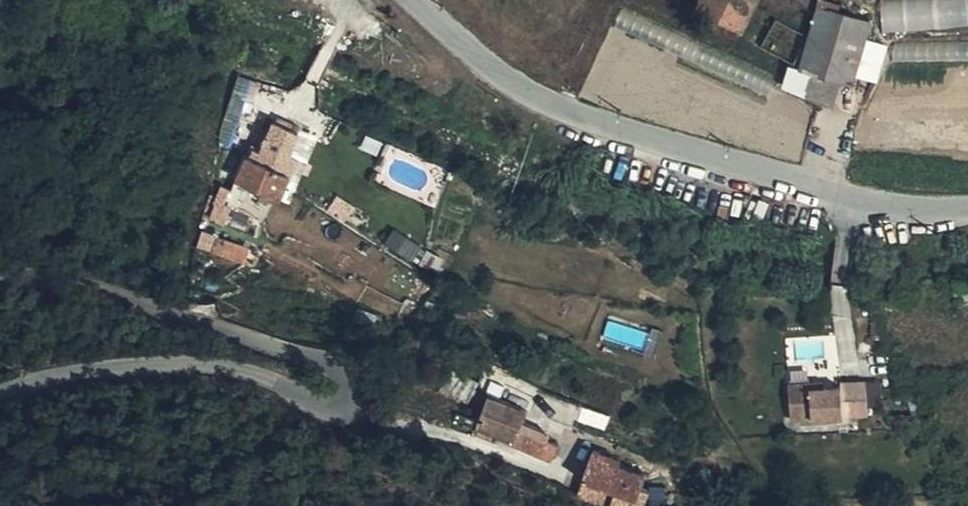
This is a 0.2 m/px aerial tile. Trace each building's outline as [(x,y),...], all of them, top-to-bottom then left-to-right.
[(744,17),(753,0),(710,0),(744,17)] [(870,4),(853,0),(817,0),(813,20),(805,50),(816,52),(830,57),(855,64),(858,54),(875,59),(883,28),(866,24),(870,4)] [(884,30),(967,24),(967,0),(882,0),(884,30)] [(797,51),(809,28),(813,20),(778,3),(761,32),(797,51)] [(830,57),(816,52),(809,75),(823,79),(830,57)] [(801,153),(811,97),(718,79),(716,86),(701,83),(698,96),(683,94),(686,81),(680,80),(671,128),(801,153)] [(255,116),(251,125),(257,128),(288,151),(295,134),(285,130),(298,98),(273,87),(260,118),(255,116)] [(285,130),(295,134),(307,102),(298,98),(285,130)] [(288,151),(294,155),(301,139),(306,128),(316,106),(307,102),(295,134),(288,151)] [(251,125),(247,122),(236,152),(268,166),(270,160),(282,166),(288,151),(257,128),(251,125)] [(306,128),(301,139),(309,142),(313,131),(306,128)] [(288,151),(282,166),(289,169),(294,155),(288,151)] [(323,218),(333,203),(308,187),(298,202),(323,218)] [(227,210),(222,224),(248,233),(253,218),(227,210)] [(246,261),(251,247),(225,238),(220,252),(246,261)] [(786,338),(788,368),(797,369),(799,338),(786,338)] [(808,338),(799,338),(797,369),(823,370),(848,369),(864,366),(864,340),(839,339),(838,344),(822,345),(809,345),(808,338)] [(542,415),(551,399),(536,391),(539,386),(517,376),(523,365),(487,348),(472,379),(506,395),(505,398),(542,415)] [(848,369),(849,376),(864,376),(864,366),(848,369)] [(797,369),(788,368),(789,377),(849,376),(848,369),(823,370),(797,369)] [(882,379),(790,381),(791,418),(871,417),(871,398),(883,397),(882,379)] [(611,424),(613,418),(587,407),(574,438),(606,453),(601,467),(631,480),(641,454),(633,450),(637,435),(611,424)]
